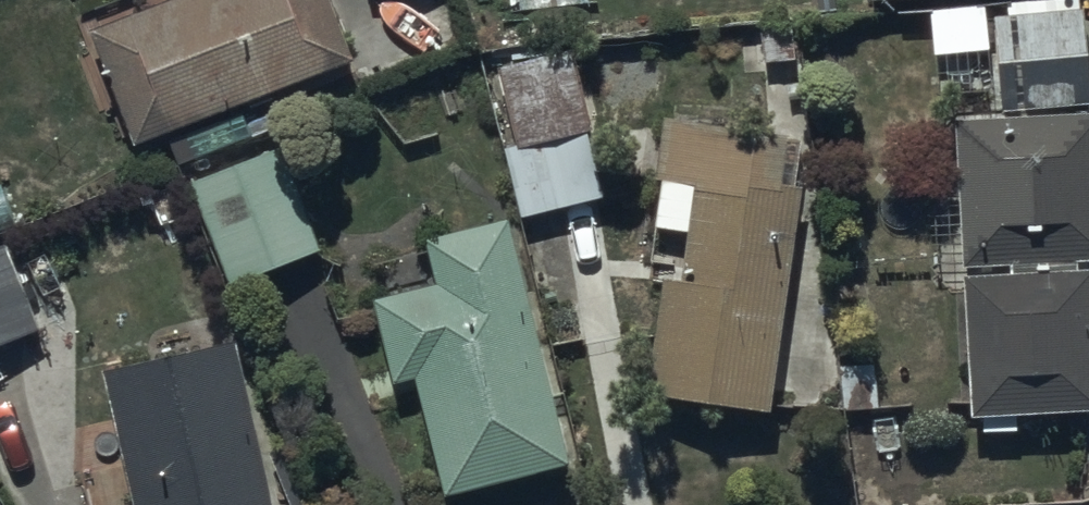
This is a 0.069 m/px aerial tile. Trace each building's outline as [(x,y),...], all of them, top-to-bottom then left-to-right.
[(331,0),(147,0),(90,22),(132,134),(164,122),(177,158),(252,130),(243,106),(276,94),(271,80),(350,49),(331,0)] [(929,4),(932,50),(990,45),(986,0),(984,0),(929,4)] [(1001,103),(1088,98),(1088,89),(1084,6),(995,11),(1001,103)] [(504,141),(520,209),(603,190),(571,52),(498,69),(514,138),(504,141)] [(954,113),(961,260),(1009,258),(1009,265),(964,267),(970,405),(1088,400),(1088,260),(1077,261),(1076,252),(1088,252),(1088,107),(954,113)] [(803,131),(661,113),(654,173),(659,174),(654,220),(685,223),(681,271),(660,269),(648,384),(771,397),(803,131)] [(318,243),(281,141),(189,173),(226,276),(318,243)] [(568,456),(505,210),(425,231),(437,278),(372,294),(392,373),(414,368),(444,488),(568,456)] [(3,235),(0,236),(0,339),(36,324),(3,235)] [(103,361),(137,504),(280,504),(239,329),(103,361)]
